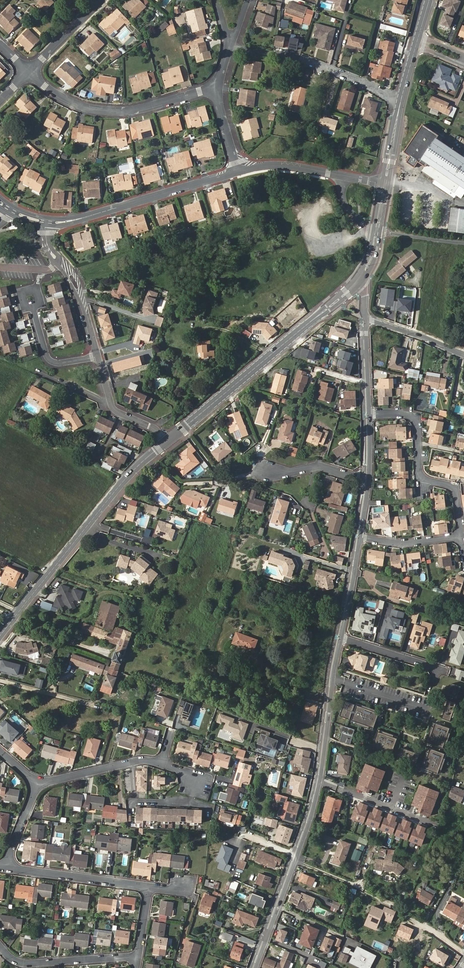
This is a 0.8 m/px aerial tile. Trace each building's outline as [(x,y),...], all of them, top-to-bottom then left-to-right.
[(124,7),(124,8),(134,18),(146,7),(139,0),(131,0),(127,4),(124,7)] [(334,3),(335,5),(334,9),(335,10),(340,12),(342,11),(345,1),(344,1),(344,0),(324,0),(334,3)] [(392,12),(402,15),(404,7),(405,7),(407,0),(395,0),(392,12)] [(446,12),(454,16),(455,12),(456,12),(457,11),(460,2),(455,0),(452,0),(451,0),(445,0),(443,6),(448,9),(446,12)] [(305,8),(301,7),(301,8),(287,3),(283,13),(301,20),(308,23),(312,13),(305,10),(305,8)] [(0,16),(0,23),(10,33),(19,24),(13,18),(14,17),(11,14),(14,11),(9,6),(6,9),(0,16)] [(275,10),(268,7),(266,13),(267,13),(265,16),(258,14),(256,20),(259,21),(258,23),(257,25),(264,28),(265,24),(266,23),(269,24),(275,10)] [(129,21),(117,9),(114,12),(124,23),(126,24),(129,21)] [(200,9),(188,12),(193,31),(207,28),(206,24),(204,24),(200,9)] [(116,30),(124,23),(114,12),(104,22),(100,26),(109,35),(115,29),(116,30)] [(454,16),(446,12),(445,15),(444,15),(441,24),(450,28),(454,19),(452,18),(454,16)] [(382,24),(381,29),(405,36),(407,31),(382,24)] [(122,31),(117,37),(123,43),(132,33),(124,25),(120,29),(122,31)] [(320,40),(319,40),(317,48),(326,51),(332,31),(314,25),(311,34),(320,36),(321,38),(320,40)] [(168,28),(170,35),(176,34),(174,26),(168,28)] [(29,51),(40,41),(28,29),(17,40),(29,51)] [(118,32),(116,30),(115,29),(109,35),(112,38),(118,32)] [(85,41),(80,46),(80,47),(89,56),(94,50),(96,52),(104,44),(93,33),(85,41)] [(366,39),(350,34),(348,43),(364,48),(366,39)] [(281,49),(283,39),(275,37),(273,47),(281,49)] [(291,50),(295,41),(288,39),(286,49),(291,50)] [(384,49),(379,68),(375,67),(372,78),(381,81),(382,77),(388,79),(391,69),(389,68),(393,52),(392,51),(394,47),(391,46),(392,43),(384,40),(382,49),(384,49)] [(204,43),(191,46),(194,55),(197,55),(198,62),(210,59),(208,52),(206,52),(204,43)] [(94,50),(89,56),(92,58),(97,53),(96,52),(94,50)] [(114,60),(122,55),(118,51),(117,52),(115,50),(110,55),(114,60)] [(67,60),(65,63),(71,69),(72,68),(73,66),(67,60)] [(245,72),(244,79),(257,81),(258,73),(260,74),(261,63),(247,61),(245,72)] [(56,72),(60,76),(69,85),(79,75),(72,68),(71,69),(65,63),(56,72)] [(165,87),(173,84),(184,81),(183,79),(180,68),(180,67),(169,70),(169,72),(162,75),(165,87)] [(188,77),(185,67),(180,68),(183,79),(188,77)] [(442,68),(438,67),(432,81),(439,84),(440,86),(447,88),(449,88),(455,90),(461,78),(454,76),(453,78),(451,81),(448,79),(449,77),(450,72),(446,70),(446,69),(443,67),(442,68)] [(133,92),(141,89),(151,86),(147,72),(137,76),(137,78),(130,80),(133,92)] [(98,91),(103,92),(114,94),(116,79),(100,76),(98,91)] [(307,90),(296,87),(290,110),(300,113),(307,90)] [(239,100),(239,105),(253,107),(255,91),(241,89),(239,100)] [(354,93),(347,91),(343,105),(349,108),(354,93)] [(21,108),(19,110),(26,118),(36,109),(29,101),(30,100),(25,94),(16,103),(21,108)] [(442,102),(442,101),(432,97),(428,106),(449,115),(452,107),(448,106),(449,104),(444,102),(444,103),(442,102)] [(363,108),(366,109),(363,120),(374,124),(377,116),(374,115),(377,106),(369,103),(369,101),(365,99),(363,108)] [(190,117),(192,127),(202,124),(202,121),(209,119),(205,107),(198,109),(198,111),(189,114),(190,117)] [(50,114),(45,124),(51,128),(50,130),(59,135),(65,124),(56,119),(57,117),(50,114)] [(335,130),(338,121),(329,118),(329,116),(325,115),(321,125),(335,130)] [(161,119),(164,131),(171,129),(172,132),(182,129),(178,117),(169,120),(168,117),(161,119)] [(244,133),(246,140),(259,137),(257,129),(258,129),(256,118),(241,122),(244,133)] [(135,126),(130,128),(131,133),(132,140),(139,138),(154,134),(150,122),(139,125),(139,124),(135,125),(135,126)] [(77,139),(92,141),(94,128),(83,127),(83,125),(79,125),(78,130),(73,130),(70,137),(77,138),(77,139)] [(437,139),(438,136),(423,126),(404,152),(409,156),(406,161),(414,167),(417,161),(425,167),(422,171),(426,174),(435,180),(433,183),(452,196),(454,197),(456,194),(461,198),(463,194),(463,157),(437,139)] [(7,133),(13,139),(16,136),(10,130),(7,133)] [(117,146),(124,145),(127,145),(126,133),(125,132),(115,133),(115,131),(108,132),(109,145),(117,143),(117,146)] [(209,155),(214,154),(210,140),(194,144),(198,158),(209,155)] [(37,161),(42,153),(37,151),(32,158),(37,161)] [(189,167),(185,153),(175,156),(175,158),(167,160),(170,172),(178,169),(189,167)] [(0,163),(0,172),(8,179),(18,168),(6,156),(2,161),(0,163)] [(145,183),(150,182),(160,179),(157,165),(141,169),(145,183)] [(21,180),(24,182),(29,171),(26,169),(21,180)] [(33,188),(40,191),(46,180),(38,176),(39,175),(30,170),(29,171),(24,182),(23,183),(33,188)] [(126,188),(133,187),(131,175),(123,176),(122,175),(112,177),(115,191),(126,188)] [(95,197),(100,197),(100,182),(83,183),(84,198),(95,197)] [(228,199),(224,189),(209,194),(213,210),(216,209),(217,213),(224,211),(221,201),(228,199)] [(64,207),(71,208),(72,193),(61,193),(61,195),(53,194),(52,206),(64,207)] [(195,202),(196,204),(185,208),(188,219),(203,215),(199,201),(195,202)] [(166,210),(156,213),(160,225),(170,223),(169,220),(176,218),(173,206),(165,208),(166,210)] [(449,231),(463,233),(463,210),(452,208),(449,231)] [(133,232),(147,227),(144,215),(133,218),(132,216),(128,218),(129,218),(129,220),(125,221),(128,233),(133,232)] [(122,237),(118,225),(109,228),(108,226),(100,228),(104,240),(111,238),(112,240),(122,237)] [(73,237),(76,248),(84,246),(84,248),(94,245),(90,233),(81,236),(80,235),(73,237)] [(412,251),(410,251),(399,261),(400,263),(405,267),(417,256),(412,251)] [(400,263),(388,274),(393,279),(395,279),(406,269),(405,267),(400,263)] [(133,285),(122,281),(118,291),(113,289),(111,295),(119,297),(121,292),(130,295),(133,285)] [(66,305),(60,283),(49,286),(51,294),(53,293),(55,300),(53,301),(55,308),(58,307),(68,343),(79,340),(69,304),(66,305)] [(3,348),(5,355),(9,354),(16,352),(14,345),(10,346),(6,332),(10,330),(8,323),(14,322),(12,315),(12,314),(10,315),(9,310),(8,308),(10,307),(8,300),(7,300),(6,297),(8,296),(6,289),(0,290),(0,313),(1,317),(3,324),(3,325),(2,325),(0,325),(0,349),(3,348)] [(142,307),(144,316),(153,314),(152,309),(151,310),(150,308),(153,299),(155,299),(157,293),(148,290),(142,307)] [(392,304),(394,291),(382,290),(380,305),(392,307),(391,311),(396,311),(397,305),(392,304)] [(412,302),(398,300),(397,305),(396,311),(410,313),(412,302)] [(107,309),(100,306),(98,311),(100,316),(97,317),(105,342),(116,338),(109,313),(105,314),(107,309)] [(57,319),(55,312),(48,314),(50,321),(57,319)] [(165,318),(159,316),(155,325),(161,327),(165,318)] [(347,330),(348,330),(351,324),(340,320),(336,327),(333,335),(332,338),(342,343),(346,334),(345,334),(347,330)] [(267,324),(253,322),(251,332),(262,334),(266,340),(276,332),(272,328),(271,328),(267,324)] [(18,332),(21,331),(25,330),(24,326),(23,323),(16,325),(18,332)] [(153,329),(139,325),(134,343),(139,345),(141,340),(150,343),(153,329)] [(61,334),(59,326),(52,328),(54,336),(61,334)] [(29,343),(27,336),(19,338),(21,345),(29,343)] [(318,353),(321,343),(312,341),(309,350),(316,352),(318,353)] [(214,353),(208,353),(206,353),(206,350),(208,350),(208,343),(198,343),(198,353),(202,353),(202,359),(208,359),(214,359),(214,353)] [(32,355),(31,350),(29,344),(20,347),(21,351),(19,351),(21,359),(27,357),(32,355)] [(314,360),(316,352),(309,350),(303,348),(301,357),(314,360)] [(401,363),(404,350),(394,348),(390,367),(405,370),(406,364),(401,363)] [(348,361),(351,354),(340,350),(338,358),(343,360),(348,361)] [(140,356),(112,363),(115,373),(142,365),(140,356)] [(350,371),(353,363),(348,361),(343,360),(340,368),(350,371)] [(280,395),(286,376),(287,371),(281,369),(279,374),(277,373),(271,392),(280,395)] [(408,377),(418,379),(419,372),(409,370),(408,377)] [(306,386),(308,386),(310,379),(306,378),(307,374),(300,371),(293,392),(303,394),(304,390),(306,386)] [(427,376),(425,386),(444,389),(446,379),(440,378),(427,376)] [(379,385),(379,389),(391,389),(393,389),(393,379),(381,379),(381,385),(379,385)] [(322,386),(320,394),(318,399),(329,403),(333,389),(327,387),(328,384),(321,381),(320,386),(322,386)] [(134,384),(132,390),(138,392),(149,398),(150,396),(138,391),(140,387),(134,384)] [(405,385),(404,388),(403,393),(402,398),(410,399),(412,386),(405,385)] [(34,397),(42,402),(41,406),(48,410),(55,399),(38,390),(34,387),(30,395),(34,397)] [(391,389),(379,389),(379,406),(388,405),(388,397),(392,397),(391,389)] [(138,392),(132,390),(126,401),(133,404),(135,400),(146,405),(144,409),(150,412),(155,401),(149,398),(138,392)] [(353,397),(354,397),(354,391),(344,392),(344,399),(340,400),(341,409),(345,409),(345,406),(355,406),(354,400),(353,400),(353,397)] [(69,419),(68,420),(74,431),(82,426),(74,412),(74,411),(70,409),(71,406),(63,402),(57,413),(64,418),(64,416),(69,419)] [(266,425),(272,406),(263,403),(256,423),(266,425)] [(234,430),(237,439),(248,435),(238,412),(228,416),(234,430)] [(291,443),(294,433),(290,432),(293,422),(292,421),(293,418),(286,416),(285,419),(284,419),(278,439),(291,443)] [(109,434),(114,423),(100,417),(95,427),(109,434)] [(438,431),(442,432),(443,423),(442,423),(443,419),(434,417),(434,421),(430,420),(429,423),(431,424),(431,426),(430,429),(438,431)] [(123,439),(127,429),(121,426),(119,431),(115,429),(111,437),(115,439),(116,436),(123,439)] [(397,438),(397,426),(380,426),(381,435),(389,435),(389,438),(397,438)] [(401,426),(397,426),(397,438),(397,440),(406,439),(406,428),(401,428),(401,426)] [(328,433),(324,431),(323,433),(316,431),(317,428),(313,427),(307,441),(317,445),(318,443),(323,444),(328,433)] [(437,435),(438,431),(430,429),(429,433),(432,433),(431,443),(441,445),(443,436),(437,435)] [(139,447),(144,437),(130,430),(125,441),(139,447)] [(458,436),(456,445),(463,447),(463,434),(459,433),(458,435),(458,436)] [(343,458),(357,450),(350,440),(334,450),(338,457),(340,456),(343,458)] [(93,452),(96,445),(89,442),(86,449),(93,452)] [(225,442),(212,452),(219,461),(232,451),(225,442)] [(122,464),(126,458),(119,454),(120,451),(129,455),(131,451),(117,445),(116,448),(112,447),(111,450),(114,452),(111,458),(108,457),(105,464),(103,462),(100,467),(109,471),(111,467),(117,470),(120,463),(122,464)] [(192,454),(188,449),(180,455),(183,460),(176,465),(184,475),(199,463),(192,454)] [(397,458),(397,462),(405,462),(404,458),(402,458),(401,449),(398,449),(390,449),(390,459),(397,458)] [(450,473),(452,464),(448,463),(449,460),(441,458),(440,461),(433,460),(431,469),(450,473)] [(453,460),(452,464),(450,473),(463,476),(463,466),(460,465),(460,462),(453,460)] [(400,472),(400,475),(408,475),(408,471),(405,471),(405,462),(397,462),(394,462),(394,472),(400,472)] [(162,487),(164,489),(170,495),(177,487),(163,475),(154,485),(160,490),(162,487)] [(394,479),(394,489),(401,489),(405,488),(405,479),(408,479),(408,475),(400,475),(401,479),(394,479)] [(334,487),(330,497),(327,496),(325,500),(341,505),(346,486),(340,484),(335,483),(334,487)] [(405,488),(401,489),(401,498),(412,498),(412,492),(415,492),(415,488),(405,488)] [(247,507),(262,511),(265,502),(255,499),(257,491),(252,490),(247,507)] [(190,500),(197,503),(205,507),(209,497),(194,491),(187,491),(182,497),(182,500),(186,501),(190,500)] [(432,499),(432,502),(436,501),(437,508),(446,507),(445,499),(444,496),(435,497),(435,494),(431,494),(432,499)] [(234,503),(221,499),(218,509),(233,514),(237,502),(234,501),(234,503)] [(282,525),(289,502),(279,499),(271,522),(282,525)] [(125,517),(133,519),(137,507),(128,504),(126,512),(118,509),(115,518),(124,521),(124,519),(125,517)] [(347,512),(348,509),(343,507),(342,508),(341,507),(341,506),(339,506),(339,507),(330,504),(329,506),(347,512)] [(332,516),(329,527),(327,531),(337,534),(343,516),(332,512),(330,516),(332,516)] [(375,528),(391,526),(390,518),(390,514),(382,515),(382,519),(374,520),(375,528)] [(423,530),(421,516),(412,517),(413,528),(419,527),(419,530),(423,530)] [(391,526),(392,531),(408,528),(407,520),(399,521),(398,517),(390,518),(391,526)] [(163,534),(163,535),(171,539),(175,529),(171,527),(166,525),(167,521),(159,519),(155,531),(161,533),(163,534)] [(448,519),(441,520),(441,524),(435,525),(436,534),(447,533),(446,523),(449,523),(448,519)] [(303,527),(311,546),(318,542),(316,538),(318,537),(312,523),(303,527)] [(346,537),(332,535),(331,539),(334,547),(339,547),(338,549),(344,550),(346,537)] [(446,543),(435,545),(436,554),(442,553),(442,557),(451,556),(450,552),(447,553),(446,543)] [(375,564),(383,565),(385,553),(369,550),(368,559),(376,560),(375,564)] [(274,552),(269,562),(279,565),(280,564),(282,565),(286,569),(284,574),(293,576),(294,572),(295,566),(291,559),(281,556),(282,554),(274,552)] [(420,553),(400,555),(401,564),(405,564),(406,566),(413,565),(412,562),(421,561),(420,553)] [(295,559),(282,554),(281,556),(291,559),(295,566),(294,572),(298,573),(301,565),(297,558),(295,559)] [(401,564),(400,555),(394,556),(394,554),(390,554),(392,568),(402,567),(401,564)] [(120,555),(116,566),(125,569),(126,566),(130,567),(128,569),(138,576),(139,574),(147,579),(144,582),(147,584),(155,572),(145,565),(148,562),(138,555),(133,561),(128,560),(129,557),(120,555)] [(341,566),(343,560),(333,556),(337,564),(341,566)] [(452,565),(451,556),(442,557),(439,558),(440,567),(447,566),(447,570),(455,569),(454,565),(452,565)] [(269,562),(269,564),(276,566),(285,576),(292,578),(293,576),(284,574),(286,569),(282,565),(280,564),(279,565),(269,562)] [(8,574),(4,583),(13,588),(19,577),(21,578),(23,574),(7,566),(5,572),(8,574)] [(331,581),(332,580),(334,579),(335,575),(318,570),(315,580),(320,581),(321,585),(323,585),(324,587),(322,588),(324,592),(335,589),(333,583),(331,583),(331,581)] [(0,581),(4,583),(8,574),(5,572),(0,581)] [(137,577),(144,582),(147,579),(139,574),(138,576),(137,577)] [(463,581),(463,576),(460,575),(459,577),(457,576),(456,581),(451,579),(448,587),(453,588),(461,591),(462,586),(463,581)] [(73,602),(74,598),(80,600),(83,591),(74,588),(72,593),(67,591),(69,586),(62,583),(59,591),(64,593),(62,597),(57,596),(54,604),(62,607),(64,603),(68,604),(73,602)] [(404,597),(415,601),(418,592),(394,583),(390,596),(403,601),(404,599),(404,597)] [(115,630),(116,627),(113,626),(120,607),(103,601),(94,626),(113,633),(114,630),(115,630)] [(47,610),(49,604),(42,602),(40,608),(47,610)] [(365,606),(359,604),(357,614),(358,614),(357,619),(356,618),(354,626),(362,628),(363,625),(365,626),(364,628),(372,631),(376,614),(367,612),(364,611),(365,606)] [(402,610),(393,608),(391,615),(388,615),(388,618),(386,618),(386,620),(385,620),(382,631),(387,632),(389,625),(395,627),(396,623),(403,625),(405,617),(401,616),(402,610)] [(423,635),(425,630),(431,632),(433,624),(423,621),(422,626),(415,624),(412,634),(415,635),(414,637),(412,645),(420,647),(422,639),(419,639),(421,634),(423,635)] [(94,627),(84,623),(81,631),(104,639),(106,631),(94,627)] [(94,626),(94,627),(106,631),(104,639),(116,644),(118,645),(127,648),(132,633),(124,630),(116,627),(115,630),(114,630),(113,633),(94,626)] [(424,640),(426,633),(430,634),(431,632),(425,630),(423,635),(421,634),(419,639),(422,639),(424,640)] [(462,666),(463,658),(463,632),(461,631),(459,640),(457,640),(456,643),(457,645),(459,645),(458,648),(457,647),(456,651),(454,650),(452,656),(454,657),(452,663),(462,666)] [(257,640),(239,633),(234,644),(253,651),(257,640)] [(27,642),(18,640),(16,650),(28,653),(36,650),(40,649),(37,642),(34,643),(33,640),(27,642)] [(127,648),(118,645),(116,652),(112,661),(113,661),(110,667),(119,670),(121,664),(127,648)] [(349,655),(353,662),(356,661),(354,665),(364,669),(367,662),(373,664),(375,657),(366,654),(364,655),(363,653),(361,652),(361,653),(356,652),(349,655)] [(101,673),(105,665),(74,654),(70,662),(101,673)] [(0,657),(0,667),(1,668),(2,670),(6,671),(8,669),(12,670),(13,673),(16,673),(18,672),(21,663),(0,657)] [(111,694),(118,671),(119,670),(110,667),(105,665),(101,673),(106,675),(101,691),(111,694)] [(457,670),(455,674),(458,675),(456,680),(460,681),(462,677),(463,677),(463,673),(457,670)] [(41,687),(44,680),(38,678),(36,685),(41,687)] [(461,687),(452,683),(448,695),(457,698),(461,687)] [(163,697),(157,714),(167,718),(174,700),(163,697)] [(456,703),(447,700),(441,718),(450,721),(451,716),(453,717),(456,708),(455,707),(456,703)] [(374,729),(379,714),(375,712),(376,710),(363,705),(362,707),(358,705),(357,709),(354,708),(356,705),(346,701),(340,716),(357,722),(356,724),(369,729),(369,727),(374,729)] [(194,704),(186,702),(179,720),(182,721),(181,724),(189,726),(191,721),(188,720),(194,704)] [(313,719),(316,709),(311,708),(312,704),(307,702),(301,720),(307,722),(308,719),(311,719),(311,720),(313,719)] [(242,740),(248,724),(240,722),(239,725),(235,724),(233,723),(234,719),(220,714),(217,722),(221,723),(222,721),(226,723),(224,729),(234,732),(232,737),(242,740)] [(0,733),(13,744),(18,738),(15,736),(18,732),(9,724),(0,733)] [(448,746),(452,735),(450,734),(452,730),(438,725),(436,729),(434,728),(430,740),(432,740),(431,745),(445,750),(446,746),(448,746)] [(269,737),(270,732),(256,727),(255,729),(260,731),(259,733),(269,737)] [(139,738),(137,745),(141,746),(142,744),(155,748),(158,736),(154,735),(145,732),(146,729),(142,728),(139,738)] [(136,750),(137,745),(139,738),(122,733),(119,744),(136,750)] [(353,736),(343,733),(341,741),(350,744),(353,736)] [(379,733),(374,748),(379,750),(378,752),(389,756),(390,754),(394,755),(400,741),(396,739),(396,737),(385,733),(384,735),(379,733)] [(280,742),(261,735),(258,743),(276,750),(280,742)] [(18,738),(13,744),(11,747),(14,750),(24,759),(32,750),(22,741),(23,739),(21,736),(18,738)] [(84,755),(95,758),(100,741),(89,738),(84,755)] [(201,743),(197,742),(193,741),(192,745),(179,741),(176,753),(193,758),(195,750),(199,751),(201,743)] [(42,756),(55,760),(58,748),(45,744),(42,756)] [(298,747),(293,762),(297,763),(296,765),(301,766),(300,770),(307,772),(311,758),(309,757),(308,757),(310,750),(298,747)] [(58,748),(55,760),(68,764),(68,763),(73,764),(77,753),(72,751),(71,752),(58,748)] [(419,764),(422,756),(404,749),(401,758),(405,759),(405,761),(414,764),(415,763),(419,764)] [(209,767),(210,763),(212,756),(199,751),(195,750),(193,758),(197,759),(195,763),(209,767)] [(447,760),(445,759),(447,755),(433,750),(431,755),(429,754),(425,765),(427,766),(426,770),(440,775),(441,771),(443,771),(447,760)] [(212,756),(210,763),(227,768),(230,756),(217,752),(216,757),(212,756)] [(338,771),(348,773),(351,756),(341,755),(338,771)] [(235,781),(233,785),(242,788),(243,784),(246,784),(251,766),(240,763),(235,780),(235,781)] [(382,775),(384,771),(368,765),(367,769),(365,769),(362,777),(363,777),(360,785),(359,784),(358,789),(369,793),(371,789),(378,791),(381,784),(379,783),(381,780),(382,780),(384,776),(382,775)] [(308,778),(292,775),(289,785),(294,786),(292,795),(303,798),(308,778)] [(161,776),(154,776),(154,787),(160,787),(160,784),(165,784),(165,777),(161,777),(161,776)] [(242,788),(233,785),(230,784),(229,787),(228,787),(224,800),(236,803),(240,791),(244,792),(245,788),(242,788)] [(438,792),(422,786),(421,790),(419,789),(418,794),(419,794),(418,798),(416,798),(414,805),(421,808),(419,812),(431,816),(432,812),(434,804),(435,805),(438,796),(437,796),(438,792)] [(449,797),(461,802),(463,795),(463,791),(452,787),(449,797)] [(19,791),(2,788),(0,796),(5,796),(4,800),(17,802),(19,791)] [(68,805),(85,807),(86,800),(82,799),(82,795),(69,793),(68,805)] [(287,797),(279,794),(277,800),(281,801),(286,802),(282,813),(285,814),(284,819),(294,822),(299,805),(286,801),(287,797)] [(103,810),(103,805),(104,798),(91,796),(91,798),(87,797),(86,800),(85,807),(85,810),(89,811),(89,808),(103,810)] [(45,797),(43,815),(54,816),(57,798),(45,797)] [(338,811),(341,801),(328,797),(322,820),(331,823),(334,810),(338,811)] [(356,807),(352,818),(357,820),(364,803),(360,802),(358,808),(356,807)] [(357,820),(363,822),(367,811),(365,811),(367,805),(364,803),(357,820)] [(116,810),(117,807),(103,805),(103,810),(102,817),(120,819),(120,822),(127,823),(127,820),(127,813),(126,811),(116,810)] [(136,806),(136,823),(143,823),(143,820),(147,820),(147,823),(154,823),(154,820),(158,821),(161,821),(161,824),(169,824),(169,821),(172,821),(176,821),(176,824),(183,824),(184,821),(187,821),(187,822),(190,822),(190,825),(198,825),(198,822),(202,822),(202,810),(198,810),(199,809),(191,808),(191,810),(187,810),(187,809),(184,809),(184,808),(176,807),(176,809),(173,809),(169,809),(169,808),(162,807),(162,809),(158,809),(158,808),(155,808),(155,807),(147,806),(147,808),(144,808),(140,808),(140,807),(136,806)] [(371,813),(366,824),(372,826),(378,809),(375,808),(373,813),(371,813)] [(372,826),(378,828),(382,817),(380,816),(382,810),(378,809),(372,826)] [(237,816),(237,815),(222,811),(219,819),(235,824),(235,823),(239,824),(241,817),(237,816)] [(6,832),(9,815),(0,813),(0,831),(6,832)] [(385,818),(381,829),(387,831),(393,815),(390,813),(387,819),(385,818)] [(387,831),(392,834),(397,823),(394,822),(397,816),(393,815),(387,831)] [(400,824),(395,835),(401,837),(408,820),(404,819),(402,825),(400,824)] [(401,837),(407,839),(411,828),(409,827),(411,822),(408,820),(401,837)] [(414,829),(410,840),(416,843),(422,826),(419,824),(416,830),(414,829)] [(33,825),(31,842),(38,843),(39,839),(43,839),(44,826),(33,825)] [(280,825),(275,839),(288,844),(292,830),(280,825)] [(416,843),(421,845),(426,834),(423,833),(426,827),(422,826),(416,843)] [(107,851),(112,852),(115,834),(110,833),(109,837),(97,835),(95,847),(100,847),(108,848),(107,851)] [(115,834),(112,852),(117,852),(117,850),(130,852),(132,840),(118,838),(119,834),(115,834)] [(40,848),(46,849),(46,846),(46,844),(38,843),(31,842),(26,841),(24,859),(36,861),(37,851),(39,851),(40,848)] [(349,845),(340,842),(333,862),(342,866),(348,849),(348,848),(349,845)] [(69,863),(69,861),(70,854),(71,847),(61,845),(60,848),(53,847),(46,846),(46,849),(44,860),(52,861),(52,859),(66,861),(66,863),(69,863)] [(220,845),(217,850),(220,851),(216,860),(220,862),(218,867),(228,871),(230,866),(226,864),(232,850),(220,845)] [(276,863),(279,865),(281,860),(260,851),(256,860),(274,868),(276,863)] [(170,867),(172,855),(158,853),(157,857),(153,857),(152,864),(151,871),(155,871),(156,865),(170,867)] [(70,854),(69,861),(73,861),(72,866),(86,867),(88,856),(81,855),(75,854),(70,854)] [(184,856),(172,855),(170,867),(187,869),(188,861),(184,861),(184,856)] [(378,859),(376,866),(376,871),(384,872),(384,871),(394,872),(400,876),(405,867),(399,863),(392,861),(393,858),(385,857),(384,860),(378,859)] [(239,859),(236,867),(237,868),(242,870),(243,870),(246,862),(239,859)] [(151,871),(152,864),(134,862),(133,873),(146,875),(146,871),(151,871)] [(299,882),(310,886),(314,878),(302,873),(299,882)] [(271,878),(259,874),(256,883),(271,888),(272,884),(269,883),(271,878)] [(220,883),(205,880),(204,887),(219,889),(220,883)] [(238,884),(233,882),(232,883),(231,882),(228,892),(231,893),(234,893),(235,891),(236,892),(238,886),(237,886),(238,884)] [(35,887),(33,902),(32,903),(37,903),(38,896),(50,898),(52,886),(39,883),(38,888),(35,887)] [(29,901),(33,902),(35,887),(17,885),(16,897),(29,899),(29,901)] [(419,900),(428,904),(433,896),(435,892),(427,887),(425,891),(422,889),(421,894),(419,900)] [(463,902),(463,898),(459,895),(458,895),(457,895),(458,894),(454,891),(442,912),(455,919),(463,902)] [(301,895),(293,892),(289,902),(296,905),(296,907),(303,910),(306,902),(312,904),(314,898),(302,893),(301,895)] [(74,907),(76,895),(62,893),(61,905),(74,907)] [(237,899),(245,902),(247,896),(239,893),(237,899)] [(264,898),(252,893),(249,903),(263,908),(264,904),(262,903),(264,898)] [(89,896),(76,895),(74,907),(87,908),(89,896)] [(208,899),(205,897),(204,897),(203,903),(204,903),(201,911),(209,914),(214,901),(215,902),(216,898),(210,895),(208,899)] [(121,901),(118,900),(116,908),(134,910),(135,899),(122,897),(121,901)] [(116,908),(118,900),(100,898),(98,909),(111,911),(112,907),(116,908)] [(161,901),(159,918),(166,919),(167,916),(171,916),(173,902),(161,901)] [(334,901),(333,901),(331,906),(338,909),(340,904),(334,901)] [(310,908),(312,904),(306,902),(303,910),(306,911),(307,906),(310,908)] [(455,919),(462,923),(463,920),(463,902),(455,919)] [(366,922),(376,927),(380,918),(390,923),(394,913),(387,909),(385,912),(383,911),(373,906),(370,911),(372,912),(370,915),(368,917),(366,922)] [(258,918),(235,909),(230,922),(239,925),(240,921),(255,927),(258,918)] [(15,929),(16,918),(0,915),(0,927),(15,929)] [(160,936),(164,937),(166,919),(159,918),(158,922),(154,922),(152,935),(160,936)] [(311,947),(318,930),(306,925),(300,943),(311,947)] [(283,943),(287,932),(280,929),(276,940),(283,943)] [(112,934),(111,941),(128,944),(130,932),(113,930),(112,934)] [(233,935),(222,931),(219,937),(230,942),(233,935)] [(94,936),(93,943),(110,946),(111,941),(112,934),(98,932),(97,936),(94,936)] [(75,937),(74,945),(88,947),(89,943),(93,943),(94,936),(76,933),(75,937)] [(57,935),(57,939),(56,946),(74,949),(74,945),(75,937),(58,935),(57,935)] [(39,936),(38,941),(37,949),(51,950),(52,946),(56,946),(57,939),(39,936)] [(168,938),(164,937),(160,936),(159,941),(155,940),(153,953),(165,955),(168,938)] [(328,953),(333,940),(325,937),(320,950),(328,953)] [(339,947),(342,940),(336,938),(333,945),(339,947)] [(37,949),(38,941),(25,939),(24,943),(20,943),(19,950),(37,953),(37,949)] [(187,940),(184,950),(186,951),(183,962),(193,966),(200,945),(187,940)] [(243,945),(235,942),(230,957),(239,960),(243,948),(242,948),(243,945)] [(350,949),(345,946),(342,953),(341,952),(337,961),(345,964),(349,956),(348,955),(350,949)] [(375,956),(357,948),(350,962),(363,967),(369,967),(375,956)] [(436,949),(431,958),(443,965),(448,956),(436,949)] [(280,964),(266,959),(262,967),(265,967),(288,967),(293,954),(285,951),(280,964)] [(371,967),(374,967),(380,958),(377,956),(371,967)]
